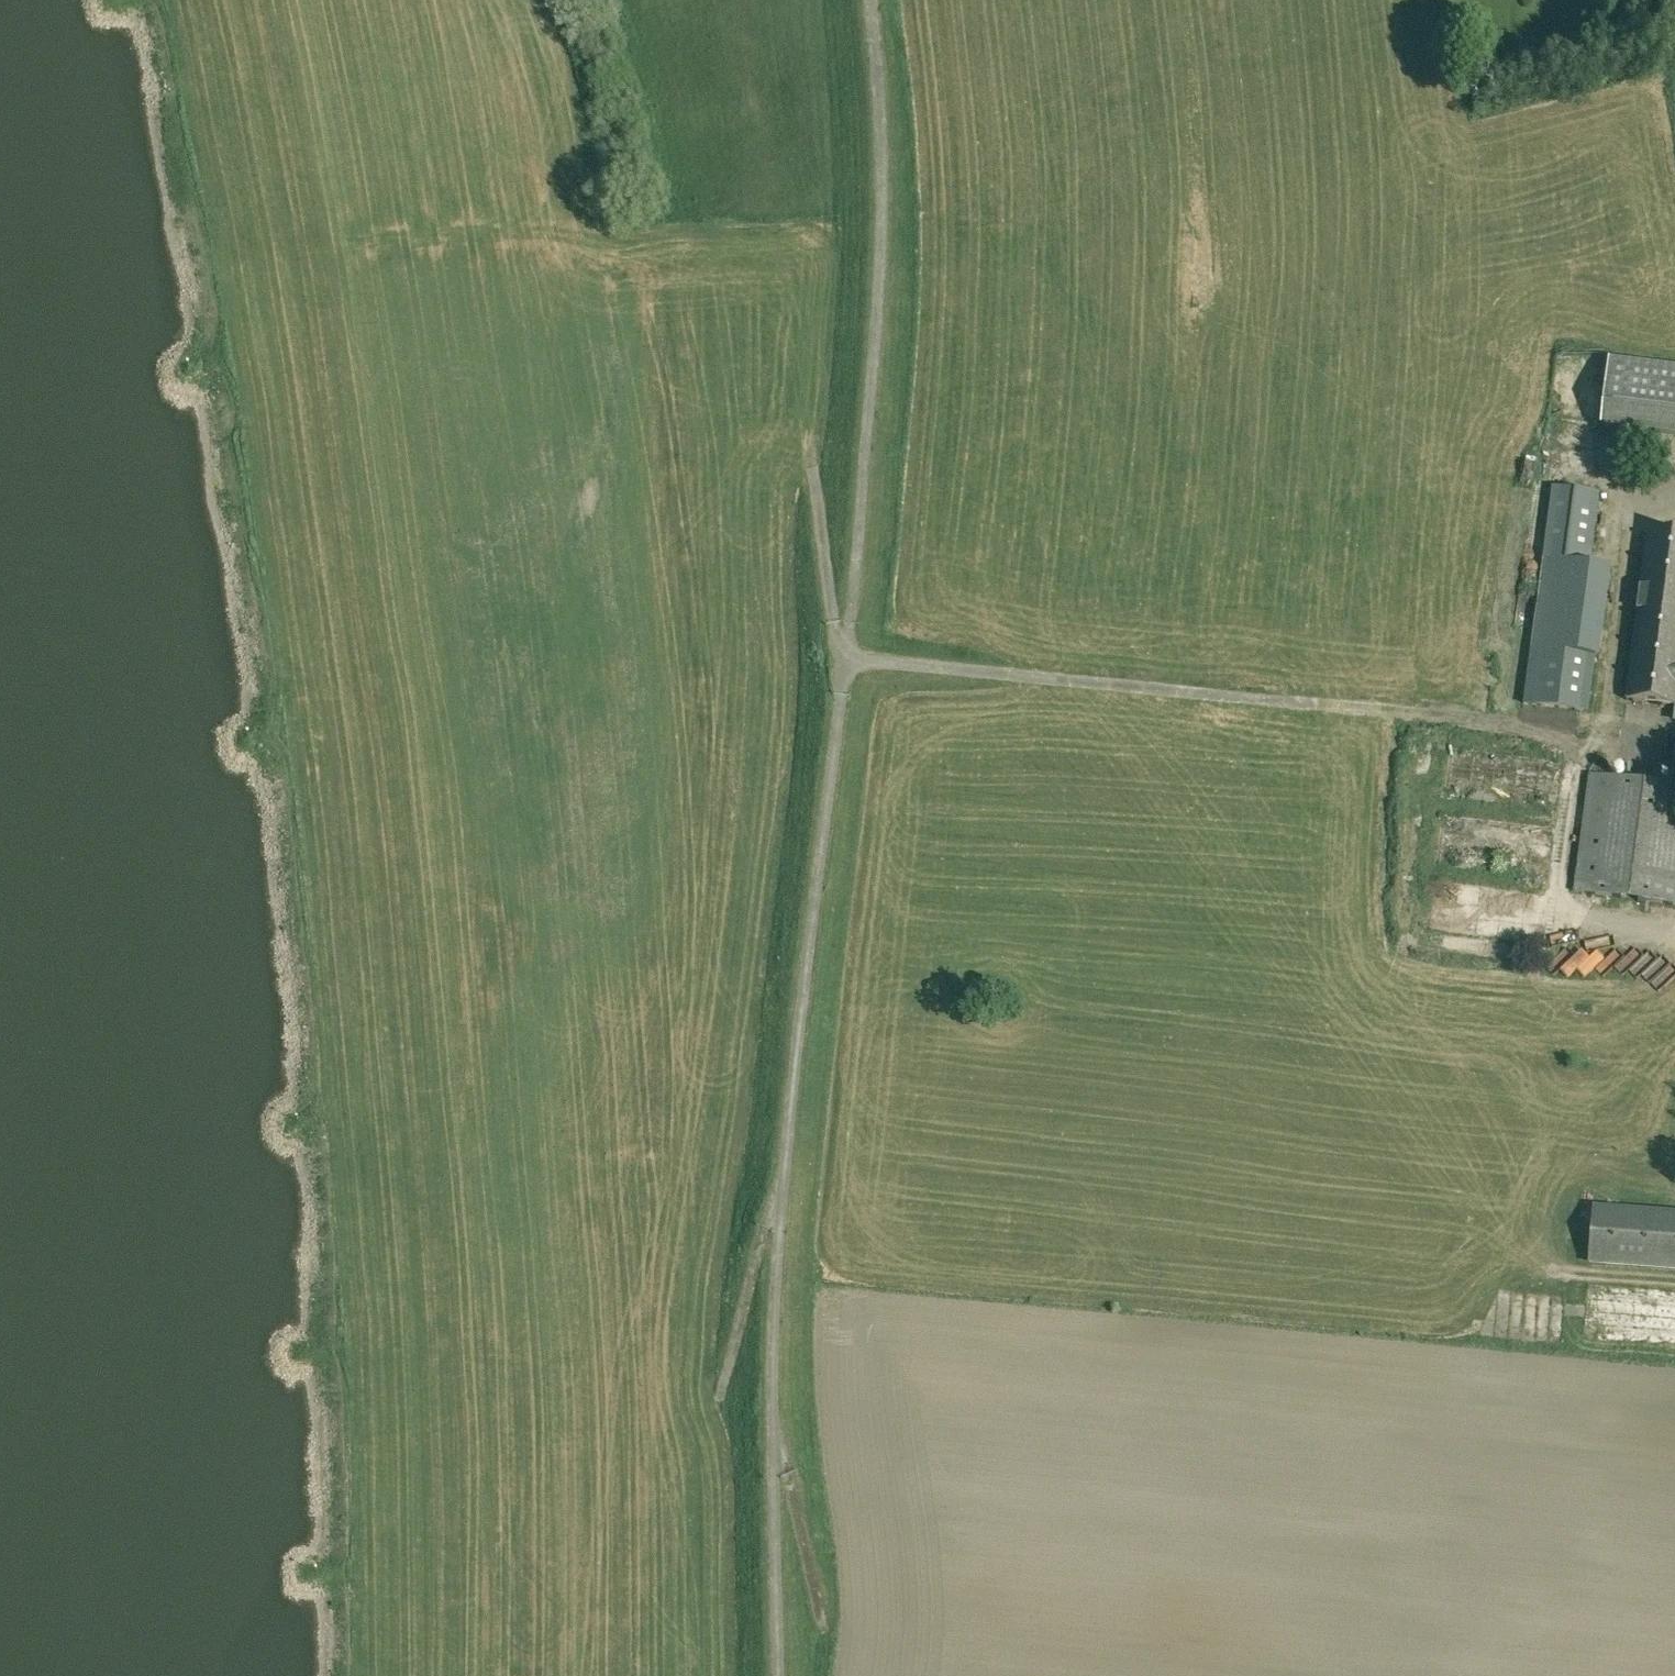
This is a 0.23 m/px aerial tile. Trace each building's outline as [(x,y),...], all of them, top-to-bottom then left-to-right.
[(1674,434),(1674,366),(1611,358),(1603,425),(1674,434)] [(1523,704),(1590,712),(1598,656),(1600,657),(1613,566),(1591,563),(1601,492),(1552,485),(1542,558),(1543,558),(1523,704)] [(1648,529),(1626,700),(1674,706),(1674,532),(1648,529)] [(1590,773),(1574,896),(1674,909),(1674,784),(1590,773)] [(1674,1271),(1674,1210),(1594,1204),(1588,1264),(1674,1271)] [(1649,1292),(1647,1348),(1674,1349),(1674,1293),(1649,1292)]
